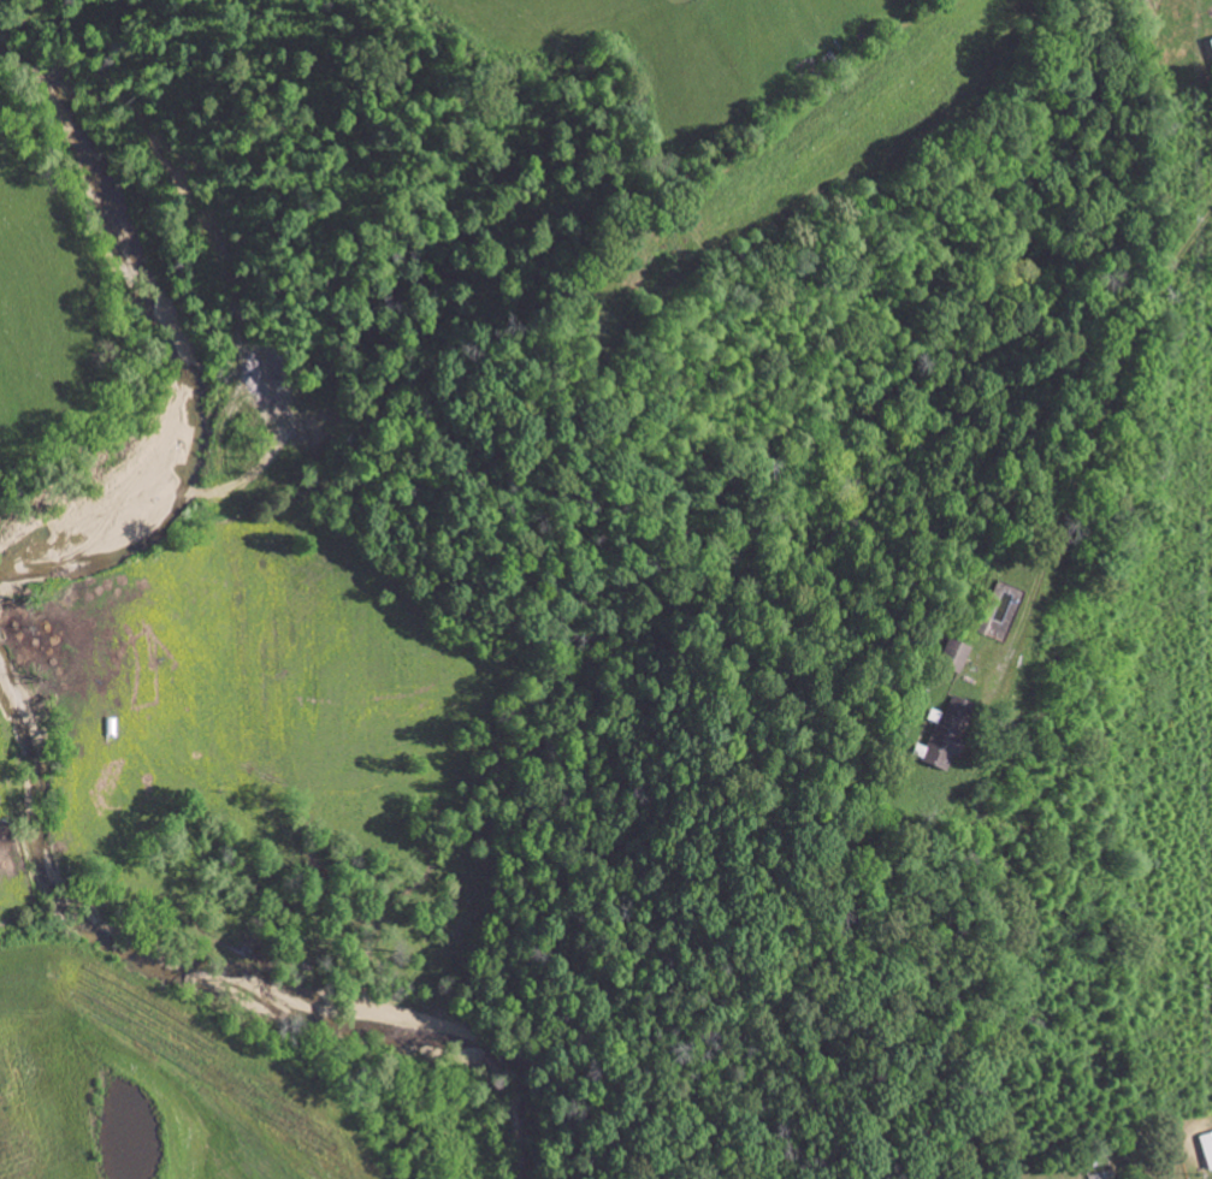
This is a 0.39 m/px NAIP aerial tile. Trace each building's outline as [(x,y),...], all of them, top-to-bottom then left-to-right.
[(979,670),(987,647),(964,639),(957,663),(979,670)] [(995,706),(970,697),(964,715),(950,710),(946,721),(954,725),(941,764),(966,773),(971,758),(977,760),(995,706)] [(1211,1165),(1211,1135),(1203,1138),(1211,1165)]
